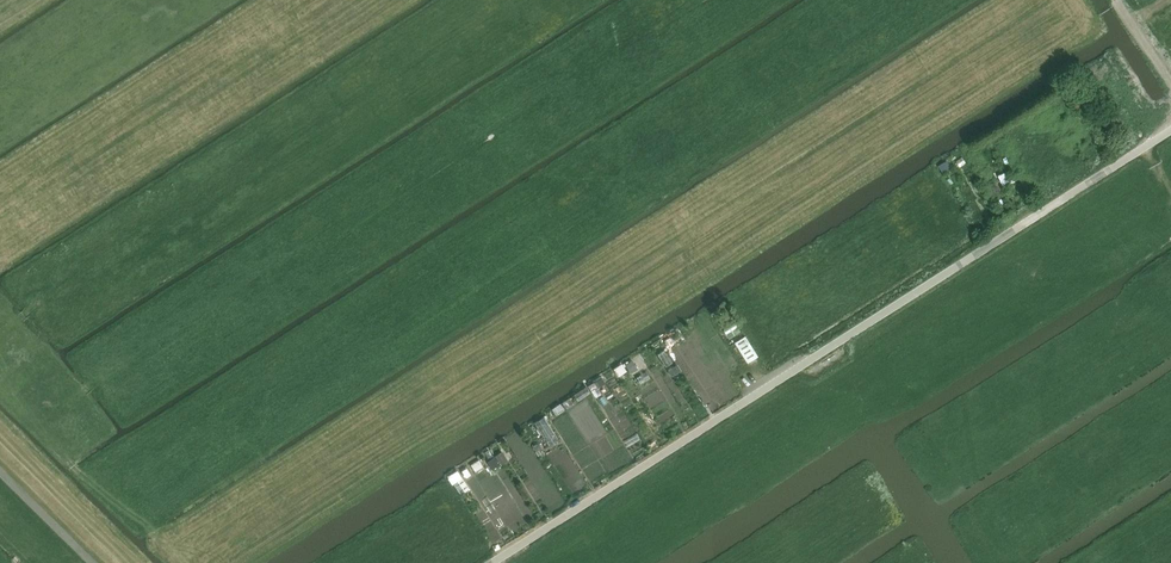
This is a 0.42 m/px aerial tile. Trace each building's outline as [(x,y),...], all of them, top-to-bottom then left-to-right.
[(960,167),(966,163),(962,158),(956,162),(960,167)] [(948,171),(944,164),(939,167),(944,174),(948,171)] [(985,168),(977,174),(992,197),(1000,192),(985,168)] [(1005,173),(999,176),(1006,188),(1013,184),(1013,183),(1019,179),(1016,173),(1008,178),(1005,173)] [(735,323),(725,330),(731,339),(741,332),(735,323)] [(746,337),(736,343),(749,363),(759,357),(746,337)] [(664,350),(658,355),(666,367),(672,363),(664,350)] [(627,361),(629,372),(638,370),(636,359),(627,361)] [(622,365),(614,370),(618,376),(626,371),(622,365)] [(677,365),(668,370),(672,376),(681,371),(677,365)] [(610,371),(604,375),(607,380),(614,376),(610,371)] [(595,383),(598,388),(606,383),(602,378),(595,383)] [(594,383),(588,387),(591,391),(597,387),(594,383)] [(586,387),(574,395),(578,401),(590,393),(586,387)] [(562,403),(566,409),(574,404),(570,398),(562,403)] [(553,409),(557,415),(565,410),(561,404),(553,409)] [(559,440),(544,417),(534,423),(549,446),(559,440)] [(502,452),(496,456),(502,465),(508,461),(502,452)] [(488,462),(493,470),(499,466),(494,458),(488,462)] [(471,466),(476,472),(484,467),(479,460),(471,466)] [(467,469),(462,472),(466,478),(471,475),(467,469)] [(491,473),(480,477),(487,495),(499,491),(491,473)] [(460,495),(470,488),(462,478),(453,484),(460,495)]
